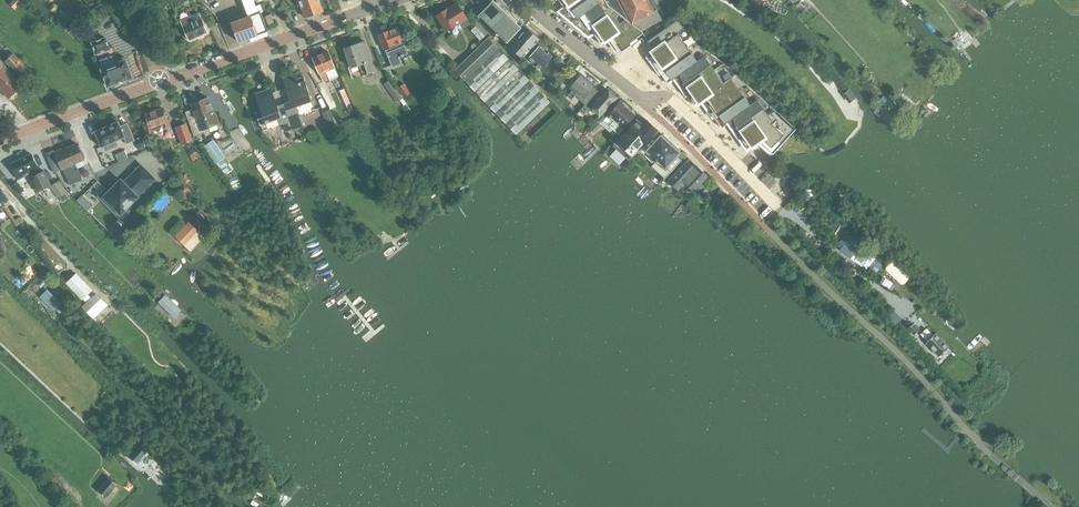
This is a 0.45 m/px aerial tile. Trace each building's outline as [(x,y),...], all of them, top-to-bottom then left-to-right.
[(21,3),(18,0),(12,0),(9,3),(15,9),(21,3)] [(232,22),(239,41),(241,40),(268,30),(268,29),(262,12),(263,11),(260,4),(256,5),(255,3),(254,0),(242,0),(243,3),(248,16),(232,22)] [(323,10),(319,0),(297,0),(299,5),(300,4),(305,17),(323,10)] [(523,26),(522,26),(524,24),(500,0),(494,0),(480,15),(506,40),(505,42),(508,44),(523,26)] [(564,7),(568,5),(570,8),(565,12),(588,31),(593,28),(596,32),(594,34),(600,43),(610,36),(619,49),(616,51),(617,51),(636,37),(642,32),(641,30),(642,30),(608,5),(605,0),(559,0),(564,7)] [(642,30),(662,19),(652,0),(605,0),(608,5),(642,30)] [(82,3),(77,6),(82,13),(87,9),(82,3)] [(467,19),(457,3),(448,9),(448,8),(437,15),(446,30),(456,24),(457,25),(461,23),(464,26),(469,23),(467,19)] [(103,20),(109,16),(101,5),(94,9),(103,20)] [(77,6),(73,10),(78,16),(82,13),(77,6)] [(73,20),(78,16),(73,10),(68,13),(73,20)] [(189,39),(207,31),(199,12),(181,20),(189,39)] [(268,24),(275,22),(272,13),(265,15),(268,24)] [(63,16),(62,16),(58,20),(64,27),(69,23),(68,23),(63,16)] [(650,54),(660,67),(696,41),(677,20),(677,19),(647,40),(654,50),(647,55),(648,55),(650,54)] [(480,40),(485,35),(476,25),(471,30),(480,40)] [(523,26),(508,44),(522,57),(527,51),(527,52),(540,38),(539,38),(540,37),(536,33),(535,34),(528,28),(527,29),(523,26)] [(397,27),(379,34),(385,48),(391,66),(400,62),(398,56),(404,53),(407,52),(403,41),(397,27)] [(550,101),(509,59),(499,48),(488,37),(453,70),(464,81),(516,134),(550,101)] [(105,38),(92,42),(96,53),(97,53),(102,67),(101,68),(108,86),(117,83),(117,84),(118,83),(122,81),(122,82),(123,82),(123,81),(132,77),(125,57),(118,59),(113,46),(109,48),(105,38)] [(375,71),(365,41),(344,48),(351,68),(359,65),(362,75),(367,73),(367,74),(375,71)] [(685,87),(722,61),(718,58),(700,45),(696,41),(660,67),(663,72),(661,73),(667,82),(677,76),(685,87)] [(550,77),(559,67),(550,59),(553,56),(540,44),(528,58),(541,69),(550,77)] [(328,50),(312,57),(319,73),(323,82),(338,76),(335,67),(328,50)] [(18,76),(27,68),(13,53),(5,61),(18,76)] [(4,65),(5,64),(0,59),(0,89),(8,98),(24,84),(13,72),(12,73),(4,65)] [(713,110),(748,84),(722,61),(685,87),(690,94),(688,95),(694,104),(704,97),(713,110)] [(298,78),(296,72),(282,77),(290,100),(283,102),(290,122),(297,128),(304,126),(297,106),(312,101),(305,80),(305,81),(303,76),(298,78)] [(572,89),(565,97),(569,101),(575,95),(585,104),(596,92),(592,88),(595,84),(581,74),(570,87),(572,89)] [(396,102),(403,98),(390,79),(383,84),(396,102)] [(404,97),(410,93),(404,83),(397,87),(404,97)] [(739,131),(773,107),(748,84),(713,110),(716,115),(714,117),(721,126),(730,119),(739,131)] [(254,93),(260,110),(255,111),(260,125),(278,119),(280,125),(283,124),(286,132),(297,128),(290,122),(283,102),(277,105),(271,87),(254,93)] [(344,88),(339,90),(349,110),(353,108),(344,88)] [(585,104),(579,110),(584,114),(590,107),(600,116),(605,111),(608,113),(617,102),(615,100),(617,97),(607,88),(600,96),(596,92),(585,104)] [(214,114),(208,97),(191,103),(196,117),(188,120),(194,135),(204,131),(203,129),(219,124),(215,113),(214,114)] [(599,124),(603,120),(618,133),(623,128),(635,114),(620,100),(617,102),(608,113),(605,111),(600,116),(595,121),(599,124)] [(147,121),(142,123),(146,134),(147,135),(148,135),(155,132),(158,134),(162,132),(162,131),(163,129),(164,129),(170,127),(168,121),(163,107),(145,113),(147,121)] [(739,131),(748,144),(756,138),(758,140),(761,138),(763,139),(762,140),(774,151),(772,153),(773,154),(796,128),(773,107),(739,131)] [(335,122),(330,110),(322,113),(326,125),(335,122)] [(629,127),(614,143),(632,159),(638,151),(639,150),(642,148),(642,147),(648,140),(653,135),(654,134),(657,129),(658,129),(641,114),(631,125),(632,125),(630,127),(629,127)] [(118,121),(95,131),(101,146),(123,136),(127,143),(134,140),(127,123),(120,126),(118,121)] [(167,142),(182,137),(177,125),(163,129),(162,131),(167,142)] [(639,150),(638,151),(652,163),(653,162),(655,163),(651,167),(664,178),(675,167),(681,160),(676,156),(679,153),(678,152),(679,151),(673,145),(672,147),(667,143),(669,141),(663,136),(661,138),(660,137),(658,140),(653,135),(648,140),(642,147),(642,148),(639,150)] [(801,135),(796,142),(808,152),(813,146),(807,140),(801,135)] [(213,139),(203,146),(216,163),(225,157),(213,139)] [(64,147),(54,152),(62,169),(63,169),(70,185),(83,179),(78,168),(86,165),(84,159),(76,142),(67,146),(67,147),(64,149),(64,147)] [(126,148),(116,152),(119,158),(128,155),(126,148)] [(142,162),(132,150),(114,165),(124,177),(142,162)] [(31,153),(21,158),(21,159),(29,174),(30,177),(37,192),(52,185),(44,170),(37,173),(36,171),(39,169),(31,153)] [(21,158),(11,163),(18,179),(29,174),(21,159),(21,158)] [(664,178),(663,179),(667,183),(669,182),(678,190),(682,186),(686,190),(689,187),(695,194),(703,185),(701,183),(708,176),(707,176),(698,167),(695,171),(691,167),(692,166),(686,161),(678,169),(675,167),(664,178)] [(107,189),(100,195),(121,216),(127,210),(123,207),(153,178),(142,167),(123,184),(121,182),(110,192),(107,189)] [(66,189),(60,181),(57,183),(51,187),(57,196),(63,192),(63,191),(66,189)] [(175,236),(185,246),(189,250),(203,235),(189,221),(175,236)] [(837,241),(853,257),(865,247),(849,230),(837,241)] [(874,256),(871,262),(880,266),(883,260),(874,256)] [(892,259),(886,265),(904,282),(909,276),(892,259)] [(77,273),(66,283),(82,300),(83,299),(86,302),(82,306),(93,319),(108,305),(96,293),(91,297),(88,294),(93,289),(77,273)] [(54,310),(60,304),(47,291),(41,297),(54,310)] [(165,294),(158,302),(174,317),(181,309),(165,294)] [(915,321),(909,327),(914,333),(921,327),(915,321)] [(935,333),(925,341),(939,356),(948,347),(935,333)] [(137,463),(148,451),(141,444),(130,456),(137,463)] [(107,497),(117,484),(108,476),(97,489),(107,497)]
